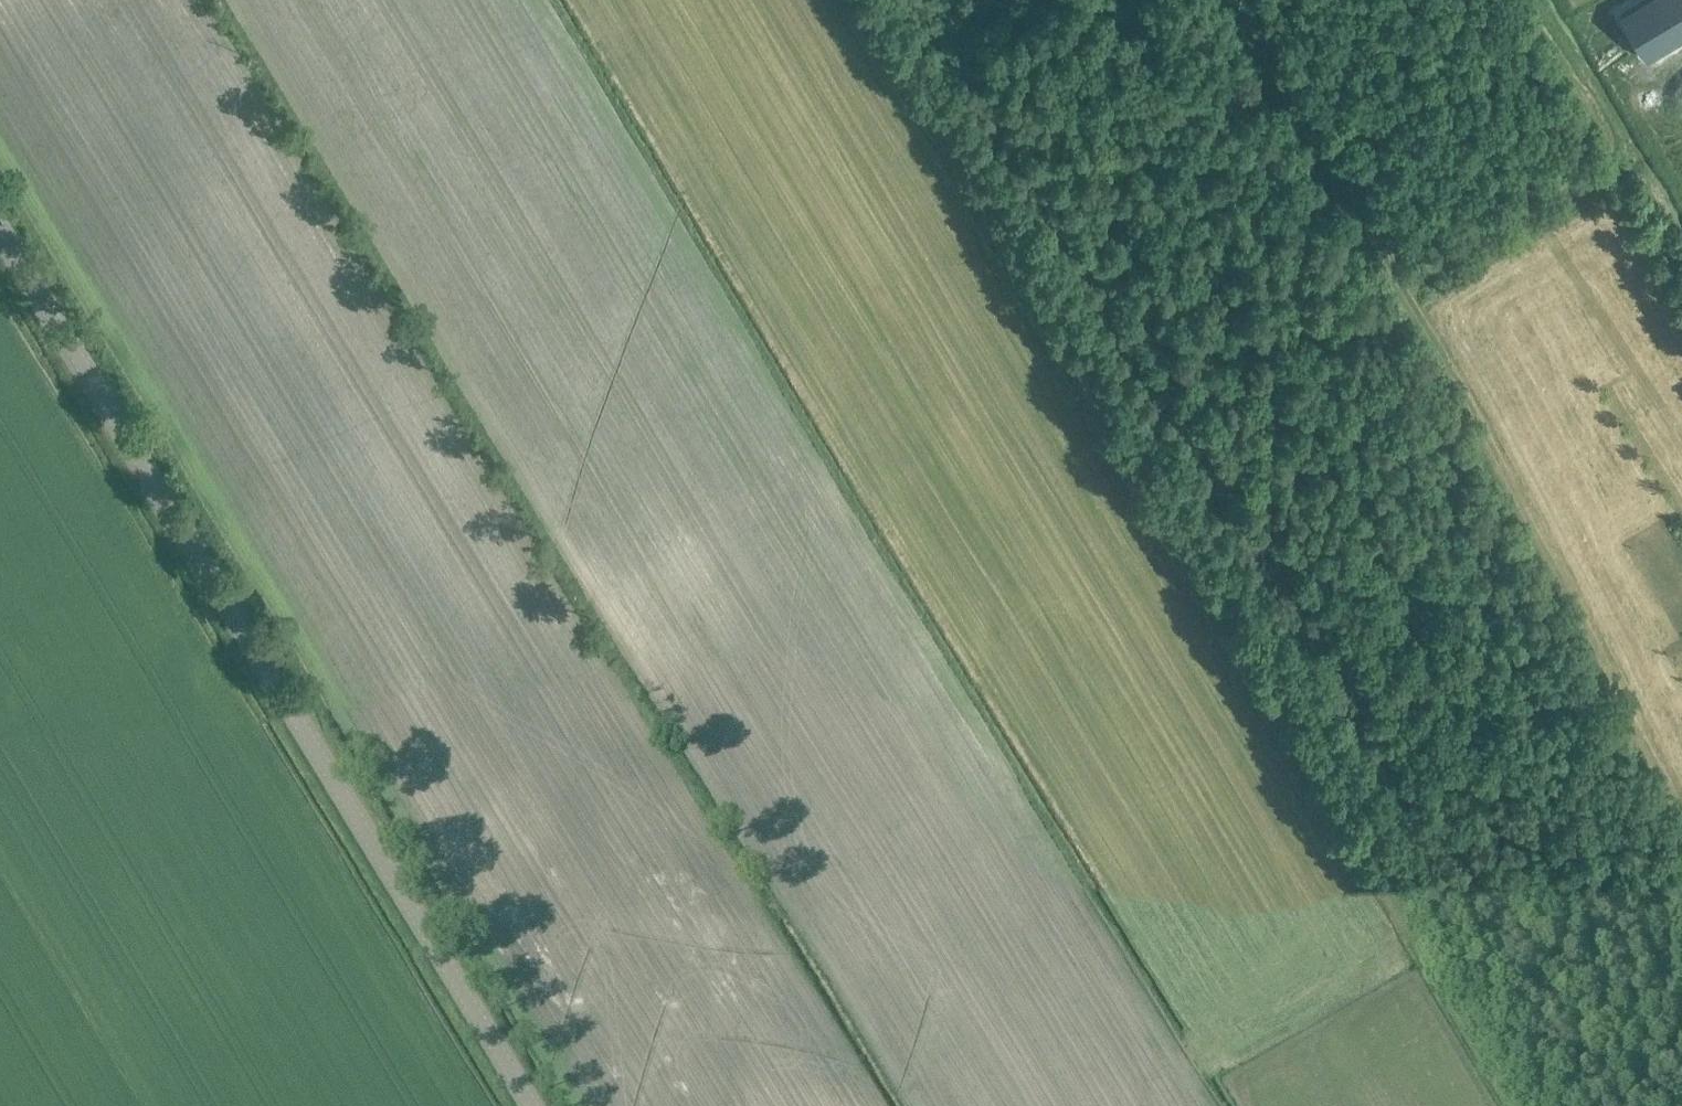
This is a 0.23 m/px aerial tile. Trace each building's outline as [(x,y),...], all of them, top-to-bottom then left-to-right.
[(1621,13),(1648,59),(1681,38),(1681,0),(1642,0),(1621,13)] [(982,25),(995,15),(986,2),(972,12),(982,25)]
